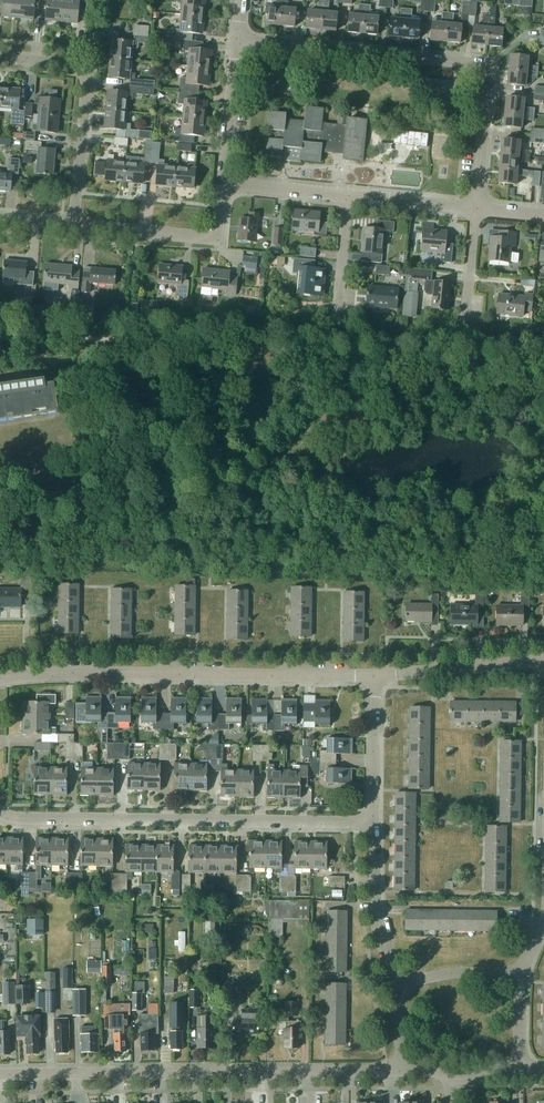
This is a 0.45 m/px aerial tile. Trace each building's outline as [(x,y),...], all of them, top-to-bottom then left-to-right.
[(2,1),(1,16),(17,18),(19,0),(0,0),(2,1)] [(17,18),(34,19),(35,0),(19,0),(17,18)] [(45,20),(61,22),(63,0),(47,0),(45,20)] [(61,22),(78,23),(80,0),(63,0),(61,22)] [(177,2),(183,3),(182,14),(205,16),(207,1),(197,0),(177,0),(177,2)] [(279,25),(281,0),(276,0),(276,7),(267,6),(265,24),(279,25)] [(279,25),(293,26),(295,9),(286,8),(287,0),(281,0),(279,25)] [(320,29),(323,0),(320,0),(318,0),(317,11),(308,10),(306,28),(320,29)] [(323,0),(320,29),(335,30),(336,13),(328,12),(329,1),(323,0)] [(428,0),(421,0),(420,11),(427,11),(428,0)] [(470,1),(464,0),(462,0),(461,15),(468,15),(470,1)] [(477,1),(470,1),(468,15),(475,16),(477,1)] [(348,31),(362,33),(365,4),(360,3),(358,14),(349,14),(348,31)] [(378,16),(377,16),(378,12),(370,11),(370,4),(365,4),(362,33),(376,34),(378,16)] [(389,35),(403,37),(406,8),(401,8),(400,19),(391,18),(389,35)] [(412,9),(406,8),(403,37),(418,38),(420,16),(411,16),(412,9)] [(432,22),(431,39),(445,41),(448,12),(442,12),(442,18),(433,17),(433,22),(432,22)] [(453,13),(448,12),(445,41),(459,42),(461,25),(461,20),(453,19),(453,13)] [(204,31),(205,16),(182,14),(181,30),(174,29),(173,39),(183,40),(203,42),(192,41),(193,34),(188,34),(188,30),(204,31)] [(472,43),(486,45),(489,16),(483,16),(482,27),(474,26),(472,43)] [(489,16),(486,45),(501,46),(502,29),(494,28),(495,17),(489,16)] [(113,40),(112,59),(130,61),(131,48),(138,48),(138,43),(147,44),(148,27),(133,26),(133,35),(134,35),(133,41),(113,40)] [(202,52),(203,42),(183,40),(183,51),(189,51),(188,66),(212,68),(213,53),(202,52)] [(527,65),(528,56),(510,54),(509,69),(538,72),(538,66),(527,65)] [(155,81),(144,80),(135,79),(136,73),(129,73),(130,61),(112,59),(110,78),(130,79),(129,86),(154,89),(155,81)] [(180,80),(179,91),(199,92),(200,82),(211,83),(212,68),(188,66),(187,78),(180,78),(180,80)] [(525,85),(528,85),(534,80),(534,78),(537,78),(538,72),(509,69),(508,84),(525,86),(525,85)] [(543,93),(543,86),(535,85),(534,93),(543,93)] [(107,110),(126,111),(127,99),(133,100),(134,93),(154,95),(154,89),(129,86),(129,92),(109,91),(107,110)] [(13,108),(11,124),(24,125),(25,117),(25,112),(18,111),(20,91),(2,89),(0,107),(13,108)] [(59,117),(60,100),(57,100),(58,91),(50,90),(49,99),(41,98),(41,99),(36,98),(35,105),(40,105),(40,115),(59,117)] [(185,105),(184,117),(208,119),(209,103),(198,103),(199,92),(179,91),(178,104),(185,105)] [(534,93),(533,100),(543,101),(543,93),(534,93)] [(506,96),(505,111),(534,114),(534,108),(523,107),(524,98),(506,96)] [(26,104),(25,112),(25,117),(32,117),(33,104),(26,104)] [(287,113),(269,112),(267,129),(276,130),(275,139),(266,138),(265,156),(287,158),(287,161),(301,162),(301,160),(321,161),(322,152),(345,154),(344,159),(362,160),(366,120),(348,118),(347,125),(346,125),(338,124),(322,122),(323,108),(305,106),(304,121),(291,120),(291,118),(286,117),(287,113)] [(151,139),(152,131),(131,129),(131,124),(125,124),(126,111),(107,110),(106,128),(125,130),(125,136),(151,139)] [(534,114),(505,111),(504,126),(521,127),(522,118),(533,119),(534,114)] [(57,133),(59,117),(40,115),(39,125),(34,125),(34,131),(57,133)] [(346,125),(347,116),(339,115),(338,124),(346,125)] [(206,134),(208,119),(184,117),(183,129),(176,128),(175,141),(194,142),(195,133),(206,134)] [(415,122),(406,121),(405,130),(414,131),(415,122)] [(543,136),(543,129),(531,127),(530,135),(543,136)] [(35,140),(36,133),(24,132),(23,139),(35,140)] [(530,135),(529,141),(543,143),(543,136),(530,135)] [(425,152),(426,139),(393,136),(392,149),(425,152)] [(116,138),(115,146),(128,147),(129,139),(116,138)] [(503,139),(501,153),(529,156),(530,150),(519,149),(520,140),(503,139)] [(151,163),(153,142),(146,142),(145,158),(127,156),(127,163),(125,181),(143,183),(145,163),(151,163)] [(174,186),(176,167),(164,166),(165,160),(159,159),(160,143),(153,142),(151,163),(157,164),(155,184),(174,186)] [(38,150),(36,174),(53,175),(55,150),(41,148),(42,144),(26,143),(26,149),(38,150)] [(192,144),(178,143),(178,151),(191,152),(192,144)] [(529,156),(501,153),(500,168),(517,169),(518,160),(529,161),(529,156)] [(103,167),(104,162),(95,162),(95,161),(94,161),(93,175),(94,175),(94,174),(105,175),(105,179),(125,181),(127,163),(113,161),(113,155),(108,155),(107,161),(106,161),(106,168),(103,167)] [(10,191),(12,174),(18,175),(19,160),(9,159),(7,172),(0,172),(0,190),(10,191)] [(176,167),(174,186),(193,187),(195,169),(194,169),(195,163),(190,162),(189,168),(176,167)] [(516,175),(533,176),(532,185),(539,186),(540,171),(517,169),(500,168),(499,182),(516,184),(516,175)] [(318,222),(319,213),(294,211),(292,229),(314,231),(313,235),(326,236),(327,223),(318,222)] [(249,219),(240,218),(238,240),(255,242),(257,220),(258,220),(259,214),(250,213),(249,219)] [(377,220),(376,230),(363,228),(361,250),(365,251),(364,261),(382,262),(383,252),(381,252),(383,231),(394,231),(394,222),(377,220)] [(434,256),(441,257),(440,261),(451,262),(453,243),(446,243),(447,231),(433,229),(433,224),(423,224),(421,247),(435,248),(434,256)] [(282,244),(283,228),(274,227),(273,243),(282,244)] [(491,236),(489,260),(510,262),(510,261),(518,262),(519,253),(511,252),(512,245),(516,246),(517,231),(501,230),(501,237),(491,236)] [(315,257),(316,248),(300,246),(299,255),(315,257)] [(265,259),(243,255),(241,268),(256,270),(256,268),(264,269),(265,259)] [(285,257),(271,256),(270,264),(284,265),(285,257)] [(314,269),(315,260),(294,258),(292,273),(303,273),(301,293),(320,294),(323,270),(314,269)] [(4,260),(3,277),(14,278),(13,284),(33,286),(34,272),(25,271),(26,262),(4,260)] [(45,264),(43,282),(69,284),(68,288),(77,289),(79,271),(72,271),(72,266),(45,264)] [(160,264),(158,282),(178,284),(177,297),(187,298),(189,281),(181,280),(183,266),(160,264)] [(389,274),(389,266),(377,265),(376,273),(389,274)] [(116,270),(91,268),(84,267),(83,284),(82,291),(90,292),(90,282),(115,284),(116,270)] [(423,268),(406,267),(406,275),(407,275),(403,315),(415,316),(418,284),(425,285),(425,287),(425,290),(426,292),(427,294),(428,295),(433,295),(432,307),(449,308),(451,282),(429,280),(429,278),(426,276),(422,275),(423,268)] [(230,276),(230,270),(203,268),(201,294),(211,295),(212,288),(228,290),(228,294),(236,294),(237,276),(230,276)] [(397,307),(398,288),(369,285),(367,305),(397,307)] [(79,291),(71,290),(69,313),(77,314),(79,291)] [(526,293),(525,296),(498,293),(496,312),(523,315),(523,310),(532,311),(533,294),(526,293)] [(33,298),(23,297),(23,306),(32,306),(33,298)] [(88,298),(80,298),(79,306),(87,306),(88,298)] [(141,300),(140,314),(158,315),(158,300),(141,300)] [(188,304),(179,303),(178,313),(188,314),(188,304)] [(261,307),(248,306),(247,314),(261,316),(261,307)] [(57,412),(53,385),(45,386),(44,379),(0,386),(0,420),(57,412)] [(20,607),(20,598),(31,598),(31,581),(20,581),(20,589),(0,589),(0,607),(20,607)] [(59,585),(59,602),(78,602),(78,585),(59,585)] [(175,586),(175,602),(194,602),(194,586),(175,586)] [(291,587),(291,604),(312,604),(312,587),(291,587)] [(111,589),(111,605),(131,606),(131,589),(111,589)] [(228,590),(228,607),(247,607),(248,590),(228,590)] [(344,592),(344,608),(364,608),(364,592),(344,592)] [(431,594),(431,604),(407,604),(407,621),(420,621),(420,622),(432,622),(432,613),(438,613),(439,594),(431,594)] [(475,605),(453,605),(453,626),(475,626),(475,616),(483,616),(483,596),(475,596),(475,605)] [(521,605),(499,605),(498,626),(521,627),(521,615),(529,615),(529,596),(521,596),(521,605)] [(78,602),(59,602),(59,617),(77,618),(78,602)] [(194,602),(175,602),(175,618),(194,619),(194,602)] [(312,604),(291,604),(291,620),(311,620),(312,604)] [(131,606),(111,605),(111,621),(130,622),(131,606)] [(247,607),(228,607),(228,623),(247,623),(247,607)] [(364,608),(344,608),(344,625),(364,625),(364,608)] [(77,618),(59,617),(58,634),(77,634),(77,618)] [(194,619),(175,618),(175,635),(194,635),(194,619)] [(311,620),(291,620),(291,636),(311,636),(311,620)] [(130,622),(111,621),(111,638),(130,638),(130,622)] [(247,623),(228,623),(228,640),(247,640),(247,623)] [(364,625),(344,625),(344,641),(364,641),(364,625)] [(24,702),(23,718),(50,718),(50,704),(55,704),(55,696),(37,695),(37,703),(24,702)] [(101,697),(86,697),(86,704),(76,704),(76,723),(86,723),(86,722),(98,722),(98,729),(108,729),(108,713),(101,713),(101,697)] [(115,714),(108,713),(108,729),(118,730),(118,723),(131,724),(131,698),(116,698),(115,714)] [(164,730),(164,714),(156,714),(156,698),(141,698),(141,723),(153,723),(153,730),(164,730)] [(171,714),(164,714),(164,730),(174,730),(174,723),(186,724),(186,698),(171,698),(171,714)] [(209,730),(219,730),(220,715),(212,714),(212,699),(197,698),(197,724),(209,724),(209,730)] [(226,715),(220,715),(219,730),(230,730),(230,724),(241,724),(241,699),(226,699),(226,715)] [(264,731),(274,731),(274,715),(267,715),(267,699),(253,699),(253,716),(247,716),(247,729),(253,729),(253,724),(264,724),(264,731)] [(281,715),(274,715),(274,731),(284,731),(284,725),(296,725),(297,724),(297,716),(297,700),(281,699),(281,715)] [(330,700),(315,700),(315,705),(304,705),(303,716),(303,722),(315,722),(315,726),(330,726),(330,700)] [(451,721),(467,721),(467,702),(451,702),(451,721)] [(467,721),(483,722),(483,702),(467,702),(467,721)] [(483,722),(499,722),(499,702),(483,702),(483,722)] [(516,702),(499,702),(499,722),(516,722),(516,715),(522,715),(523,704),(516,704),(516,702)] [(74,719),(74,703),(66,703),(66,719),(74,719)] [(410,707),(410,724),(429,724),(429,707),(410,707)] [(50,718),(23,718),(23,734),(50,734),(50,718)] [(429,724),(410,724),(410,740),(429,740),(429,724)] [(58,743),(66,743),(74,743),(74,734),(58,734),(58,743)] [(215,734),(208,744),(219,744),(219,734),(215,734)] [(320,751),(320,761),(337,761),(337,754),(352,754),(352,739),(327,739),(327,751),(320,751)] [(429,740),(410,740),(410,756),(429,756),(429,740)] [(501,740),(501,757),(521,757),(521,741),(501,740)] [(51,751),(51,743),(35,743),(35,751),(51,751)] [(75,743),(74,743),(66,743),(66,759),(75,759),(75,743)] [(75,743),(75,759),(83,759),(83,743),(75,743)] [(113,759),(122,759),(122,744),(113,743),(113,759)] [(122,744),(122,759),(130,760),(130,744),(122,744)] [(160,760),(168,760),(168,744),(160,744),(160,760)] [(177,744),(168,744),(168,760),(176,760),(177,744)] [(206,760),(215,760),(215,744),(206,744),(206,760)] [(224,745),(215,744),(215,760),(224,760),(224,745)] [(253,761),(261,761),(261,745),(253,745),(253,761)] [(269,745),(261,745),(261,761),(269,761),(269,745)] [(302,754),(302,757),(310,757),(310,754),(310,746),(302,746),(302,754)] [(429,756),(410,756),(409,772),(429,772),(429,756)] [(521,757),(501,757),(500,773),(520,773),(521,757)] [(337,769),(337,761),(320,761),(320,771),(327,771),(327,783),(352,783),(352,769),(337,769)] [(129,790),(144,790),(145,763),(129,763),(129,790)] [(160,763),(145,763),(144,790),(160,790),(160,763)] [(191,791),(191,764),(176,764),(175,790),(191,791)] [(207,764),(191,764),(191,791),(207,791),(207,764)] [(293,771),(285,770),(285,797),(301,797),(301,786),(308,787),(308,766),(293,766),(293,771)] [(51,794),(51,768),(35,768),(35,794),(51,794)] [(67,768),(51,768),(51,794),(67,795),(67,768)] [(98,795),(98,768),(83,768),(82,794),(98,795)] [(98,768),(98,795),(114,795),(114,769),(98,768)] [(222,796),(238,796),(238,770),(222,770),(222,796)] [(254,770),(238,770),(238,796),(254,796),(254,770)] [(285,797),(285,770),(269,770),(268,797),(285,797)] [(429,772),(409,772),(409,789),(429,789),(429,772)] [(520,773),(500,773),(500,789),(520,789),(520,773)] [(500,805),(520,805),(520,789),(500,789),(500,805)] [(396,793),(395,809),(415,810),(415,793),(396,793)] [(520,805),(500,805),(500,822),(520,822),(520,805)] [(395,826),(415,826),(415,810),(395,809),(395,826)] [(415,826),(395,826),(395,842),(415,842),(415,826)] [(488,826),(487,843),(507,843),(507,827),(488,826)] [(7,864),(19,865),(19,870),(23,870),(23,865),(24,838),(8,838),(7,864)] [(53,865),(53,839),(37,838),(37,865),(37,873),(29,873),(29,889),(38,889),(38,879),(42,879),(42,865),(53,865)] [(69,839),(53,839),(53,865),(69,865),(69,839)] [(97,866),(98,839),(82,839),(82,866),(97,866)] [(113,839),(98,839),(97,866),(113,866),(113,839)] [(254,868),(266,868),(266,841),(250,841),(250,868),(250,873),(254,874),(254,868)] [(282,842),(266,841),(266,868),(275,868),(275,873),(281,874),(282,842)] [(295,869),(311,869),(311,842),(295,842),(295,869)] [(327,843),(311,842),(311,869),(327,870),(327,843)] [(415,842),(395,842),(395,858),(414,858),(415,842)] [(507,843),(487,843),(487,859),(507,859),(507,843)] [(127,874),(120,874),(120,890),(127,890),(128,880),(133,880),(133,872),(142,872),(143,846),(127,845),(127,874)] [(142,872),(158,873),(159,846),(143,846),(142,872)] [(175,846),(159,846),(158,873),(174,873),(175,846)] [(205,873),(205,846),(190,846),(189,873),(205,873)] [(205,873),(220,874),(221,847),(205,846),(205,873)] [(237,847),(221,847),(220,874),(236,874),(237,847)] [(414,858),(395,858),(395,874),(414,874),(414,858)] [(507,859),(487,859),(487,874),(506,875),(507,859)] [(74,890),(75,874),(67,873),(67,889),(74,890)] [(75,874),(74,890),(83,890),(83,874),(75,874)] [(120,890),(120,874),(112,874),(112,890),(120,890)] [(414,874),(395,874),(395,890),(414,890),(414,874)] [(506,875),(487,874),(486,891),(506,891),(506,875)] [(180,890),(180,875),(173,875),(172,890),(180,890)] [(190,890),(191,875),(183,875),(182,890),(190,890)] [(243,892),(243,876),(235,876),(235,892),(243,892)] [(243,876),(243,892),(251,892),(252,876),(243,876)] [(297,877),(288,876),(288,893),(296,893),(297,877)] [(330,877),(329,885),(345,885),(345,877),(330,877)] [(297,926),(309,926),(309,900),(297,899),(297,922),(297,926)] [(269,900),(269,937),(283,937),(283,900),(269,900)] [(406,930),(422,930),(422,910),(407,910),(406,930)] [(422,930),(436,930),(437,910),(422,910),(422,930)] [(436,930),(451,930),(452,910),(437,910),(436,930)] [(451,930),(466,930),(466,910),(452,910),(451,930)] [(481,911),(466,910),(466,930),(481,931),(481,911)] [(328,927),(348,927),(348,911),(328,911),(328,927)] [(496,911),(481,911),(481,931),(496,931),(496,911)] [(25,914),(16,914),(16,924),(19,924),(25,924),(25,914)] [(44,919),(27,920),(28,935),(44,935),(44,919)] [(348,927),(328,927),(328,941),(348,942),(348,927)] [(149,948),(149,953),(158,953),(158,948),(156,948),(156,942),(151,941),(151,948),(149,948)] [(348,942),(328,941),(327,956),(347,957),(348,942)] [(347,957),(327,956),(327,971),(347,972),(347,957)] [(63,968),(63,978),(73,979),(73,968),(63,968)] [(56,1011),(56,992),(56,972),(46,972),(46,1011),(56,1011)] [(173,992),(173,977),(164,977),(164,992),(173,992)] [(15,1004),(15,982),(2,982),(2,1004),(15,1004)] [(145,982),(134,982),(134,993),(132,993),(132,1011),(142,1011),(142,994),(145,994),(145,982)] [(326,984),(326,999),(346,1000),(346,984),(326,984)] [(29,986),(16,986),(16,1004),(26,1004),(26,994),(29,994),(29,986)] [(233,1006),(233,993),(225,993),(225,1006),(233,1006)] [(73,998),(73,1016),(87,1016),(87,998),(73,998)] [(346,1000),(326,999),(326,1014),(346,1015),(346,1000)] [(297,1016),(297,1003),(286,1003),(286,1016),(297,1016)] [(128,1033),(127,1015),(130,1015),(129,1004),(121,1004),(102,1005),(102,1017),(104,1017),(105,1030),(116,1030),(116,1033),(113,1033),(113,1040),(115,1040),(115,1051),(125,1051),(124,1034),(128,1033)] [(242,1024),(233,1024),(233,1034),(258,1034),(258,1019),(255,1019),(256,1010),(242,1009),(242,1024)] [(346,1015),(326,1014),(325,1029),(346,1029),(346,1015)] [(140,1051),(154,1050),(154,1034),(157,1034),(157,1015),(138,1015),(138,1030),(141,1030),(141,1033),(140,1033),(140,1051)] [(200,1029),(197,1029),(197,1047),(213,1048),(214,1029),(212,1029),(212,1016),(200,1016),(200,1029)] [(181,1018),(163,1018),(163,1029),(168,1029),(168,1041),(171,1041),(171,1049),(181,1049),(181,1018)] [(69,1041),(69,1019),(54,1019),(54,1041),(56,1041),(56,1053),(66,1053),(66,1041),(69,1041)] [(284,1047),(298,1047),(298,1039),(300,1039),(301,1021),(288,1021),(288,1019),(286,1019),(286,1021),(278,1021),(278,1029),(283,1030),(283,1029),(285,1029),(284,1029),(284,1047)] [(9,1054),(9,1032),(2,1032),(2,1020),(0,1020),(0,1054),(9,1054)] [(17,1022),(17,1034),(26,1034),(26,1037),(24,1037),(25,1045),(27,1045),(27,1054),(38,1053),(37,1037),(39,1037),(39,1021),(17,1022)] [(82,1026),(82,1035),(80,1035),(80,1041),(82,1041),(83,1052),(97,1052),(97,1026),(82,1026)] [(346,1029),(325,1029),(325,1044),(345,1045),(346,1029)]
